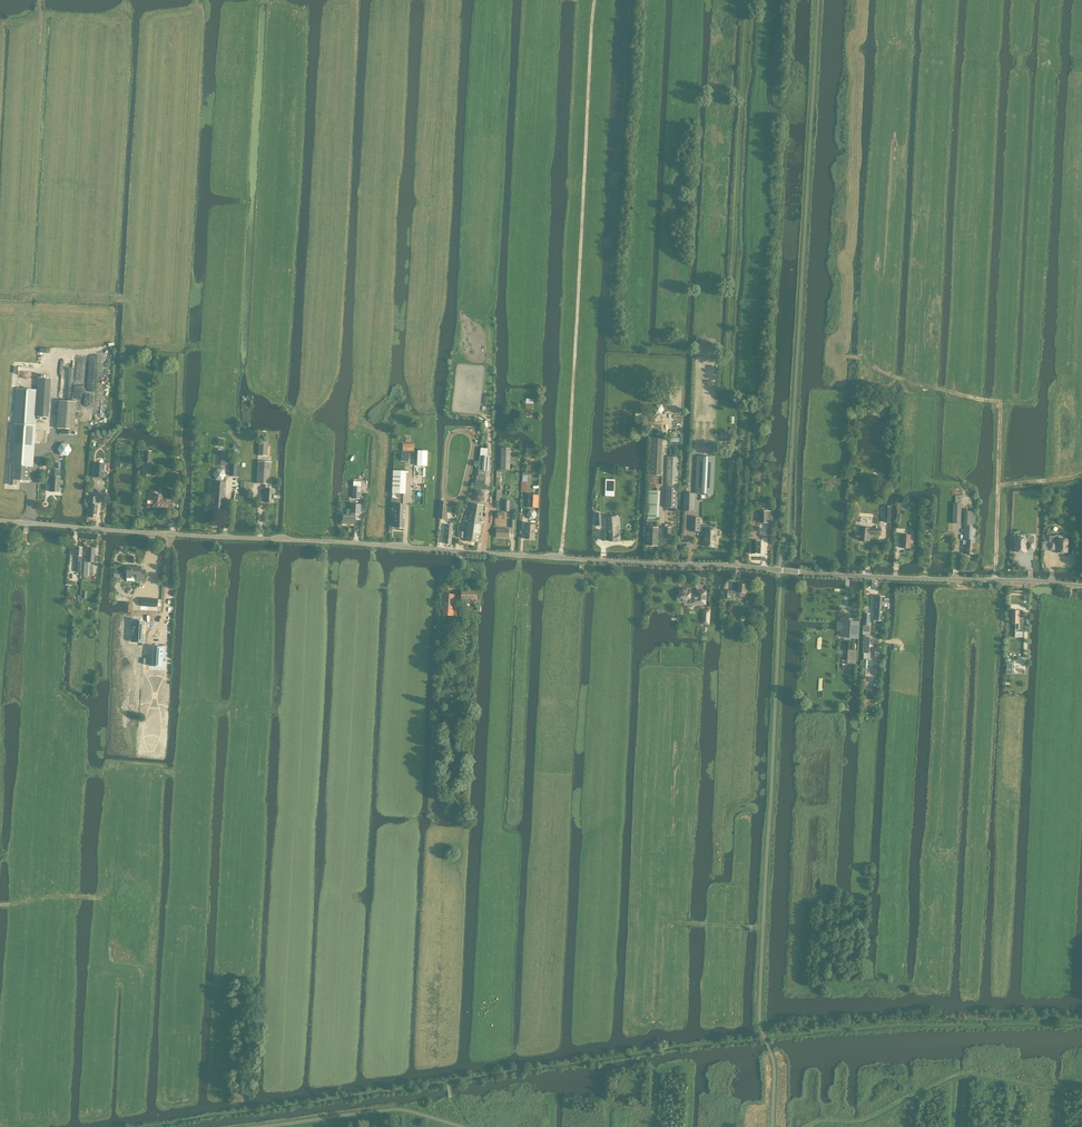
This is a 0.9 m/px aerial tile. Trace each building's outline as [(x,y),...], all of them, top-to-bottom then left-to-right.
[(14,424),(10,482),(9,485),(17,485),(17,480),(32,481),(38,390),(16,389),(14,424)] [(59,401),(57,428),(63,429),(63,434),(74,435),(74,429),(76,402),(59,401)] [(61,455),(67,455),(71,450),(68,444),(61,443),(58,449),(61,455)] [(401,451),(401,461),(408,461),(409,458),(409,451),(414,451),(414,444),(403,444),(402,451),(401,451)] [(259,445),(258,455),(267,456),(268,446),(259,445)] [(511,448),(502,448),(502,470),(510,470),(511,448)] [(215,465),(226,465),(227,452),(216,451),(215,465)] [(417,461),(417,466),(422,466),(427,466),(427,460),(427,451),(417,451),(417,460),(417,461)] [(479,462),(478,471),(486,471),(487,456),(480,456),(479,456),(479,462)] [(678,488),(677,488),(679,457),(668,456),(665,507),(677,508),(678,488)] [(697,456),(695,493),(713,494),(715,457),(697,456)] [(265,495),(264,502),(273,503),(274,489),(269,489),(269,484),(270,484),(271,462),(258,461),(256,483),(265,484),(265,489),(264,489),(264,494),(265,495)] [(143,462),(142,475),(150,476),(152,463),(150,462),(143,462)] [(95,477),(104,477),(105,463),(96,463),(95,477)] [(231,465),(230,475),(236,476),(239,476),(240,465),(231,465)] [(49,477),(49,481),(50,482),(50,492),(59,492),(60,484),(62,485),(63,480),(60,479),(60,476),(60,471),(55,470),(54,476),(51,476),(51,477),(49,477)] [(405,494),(406,471),(393,470),(392,493),(405,494)] [(476,480),(475,488),(484,489),(486,477),(486,476),(485,476),(478,475),(477,475),(477,476),(476,480)] [(606,483),(605,496),(614,496),(615,480),(611,479),(611,483),(606,483)] [(214,481),(213,503),(210,503),(210,507),(212,507),(212,512),(223,513),(225,482),(214,481)] [(353,486),(352,498),(360,499),(361,487),(353,486)] [(472,495),(475,501),(481,502),(485,496),(482,490),(476,490),(472,495)] [(173,509),(174,500),(162,499),(163,492),(152,491),(150,500),(154,500),(153,507),(160,509),(161,506),(164,506),(163,507),(173,509)] [(695,511),(695,493),(685,493),(684,492),(684,495),(683,510),(695,511)] [(529,494),(528,507),(538,508),(539,495),(537,495),(531,495),(529,494)] [(91,503),(90,517),(96,518),(97,504),(98,497),(89,496),(88,503),(91,503)] [(505,500),(504,511),(509,511),(514,511),(514,501),(510,501),(510,500),(505,500)] [(441,502),(439,519),(446,519),(448,502),(441,502)] [(472,505),(470,516),(474,517),(473,520),(481,522),(484,504),(472,502),(472,504),(471,504),(470,505),(472,505)] [(953,503),(952,523),(961,523),(962,504),(961,504),(955,503),(953,503)] [(341,520),(341,521),(342,521),(342,524),(354,524),(354,515),(354,511),(359,512),(360,505),(350,504),(350,510),(347,509),(346,515),(342,514),(342,520),(341,520)] [(404,528),(405,505),(395,504),(395,517),(393,517),(393,516),(390,516),(390,523),(394,523),(394,528),(404,528)] [(761,511),(760,522),(771,523),(771,511),(761,511)] [(974,554),(975,525),(976,512),(965,511),(965,524),(964,540),(967,540),(966,554),(974,554)] [(470,516),(468,532),(479,533),(481,522),(473,520),(474,517),(470,516)] [(610,541),(620,541),(619,516),(608,517),(610,541)] [(692,517),(691,530),(700,531),(705,531),(705,528),(710,529),(710,526),(700,525),(701,518),(692,517)] [(526,524),(525,539),(534,539),(535,524),(526,524)] [(447,525),(445,543),(451,544),(453,525),(447,525)] [(857,533),(856,539),(859,539),(859,541),(869,541),(870,535),(881,535),(881,526),(877,526),(876,528),(860,527),(859,533),(857,533)] [(645,527),(644,536),(645,536),(648,536),(648,545),(658,546),(658,538),(657,538),(658,536),(658,528),(648,527),(648,528),(645,527)] [(705,531),(704,546),(716,547),(717,536),(720,536),(720,531),(717,530),(717,529),(710,529),(705,528),(705,531)] [(509,538),(510,529),(497,529),(497,537),(505,538),(509,538)] [(479,533),(468,532),(467,532),(466,540),(478,542),(479,533)] [(910,548),(911,536),(902,535),(902,548),(910,548)] [(1028,536),(1028,538),(1016,538),(1015,551),(1026,552),(1026,549),(1034,549),(1034,536),(1028,536)] [(1056,539),(1056,536),(1050,536),(1050,550),(1056,550),(1057,550),(1057,552),(1068,552),(1068,539),(1056,539)] [(752,540),(751,554),(761,554),(761,541),(752,540)] [(85,557),(85,562),(84,575),(89,576),(90,561),(94,561),(95,548),(89,547),(88,557),(85,557)] [(125,570),(125,573),(127,574),(127,576),(136,577),(136,581),(144,582),(145,572),(141,572),(141,567),(127,566),(127,569),(125,570)] [(744,593),(745,593),(746,585),(740,584),(739,592),(735,592),(735,591),(728,590),(728,599),(735,600),(735,595),(739,596),(739,597),(744,598),(744,593)] [(476,607),(477,607),(477,611),(480,611),(481,606),(480,606),(480,600),(478,599),(475,590),(470,592),(470,591),(470,590),(469,590),(468,591),(467,592),(462,592),(463,602),(473,602),(476,607)] [(679,601),(685,601),(690,601),(690,602),(691,603),(692,603),(693,603),(694,602),(695,601),(697,601),(697,602),(705,603),(705,592),(698,591),(697,595),(690,595),(691,590),(680,590),(680,595),(679,595),(678,595),(678,596),(677,596),(677,597),(677,598),(677,599),(677,600),(678,600),(678,601),(679,601)] [(453,616),(455,594),(445,594),(443,615),(453,616)] [(874,620),(874,624),(877,624),(877,621),(877,620),(883,621),(884,602),(886,602),(886,603),(888,603),(888,602),(889,603),(889,599),(888,599),(885,599),(885,597),(876,596),(874,620)] [(141,598),(141,606),(156,607),(157,599),(141,598)] [(1019,618),(1019,610),(1012,610),(1011,623),(1015,624),(1015,637),(1023,637),(1023,617),(1023,618),(1019,618)] [(837,621),(837,631),(839,631),(839,636),(847,637),(846,638),(859,639),(860,621),(853,621),(853,618),(840,617),(840,621),(837,621)] [(131,635),(134,635),(134,640),(143,641),(144,621),(134,621),(134,625),(132,625),(132,630),(131,635)] [(875,650),(874,653),(875,654),(881,654),(882,654),(883,645),(879,645),(879,650),(875,650)] [(152,647),(151,666),(161,666),(162,647),(152,647)] [(848,650),(847,657),(850,657),(849,664),(856,664),(857,650),(848,650)]
